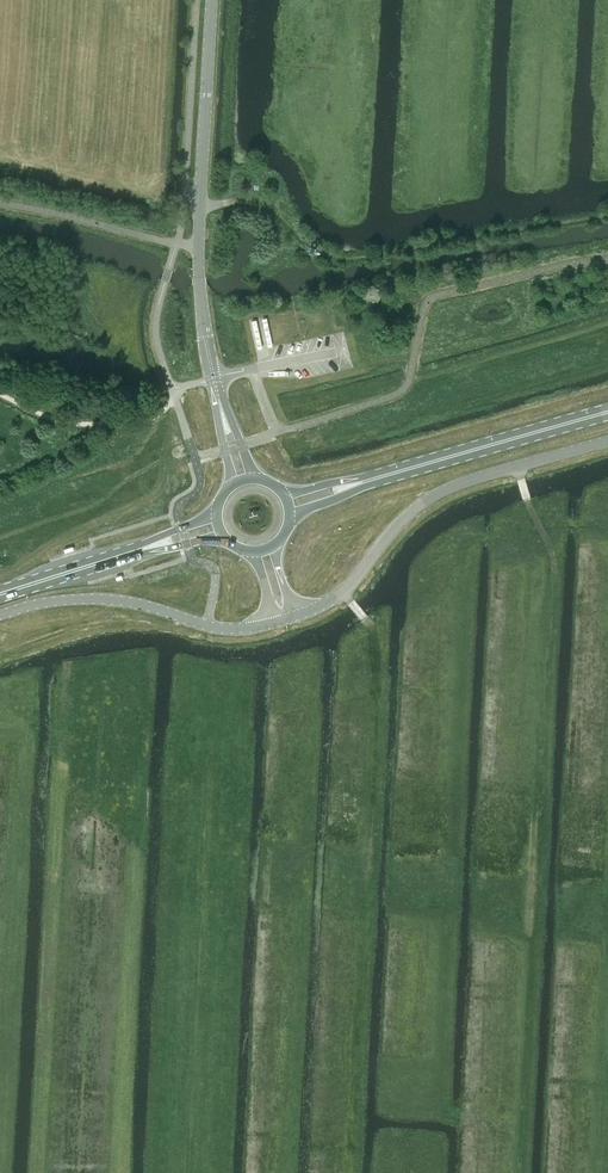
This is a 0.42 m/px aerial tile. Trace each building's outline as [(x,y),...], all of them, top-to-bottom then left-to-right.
[(266,318),(261,319),(267,347),(272,346),(266,318)] [(256,320),(251,321),(257,349),(262,348),(256,320)]
